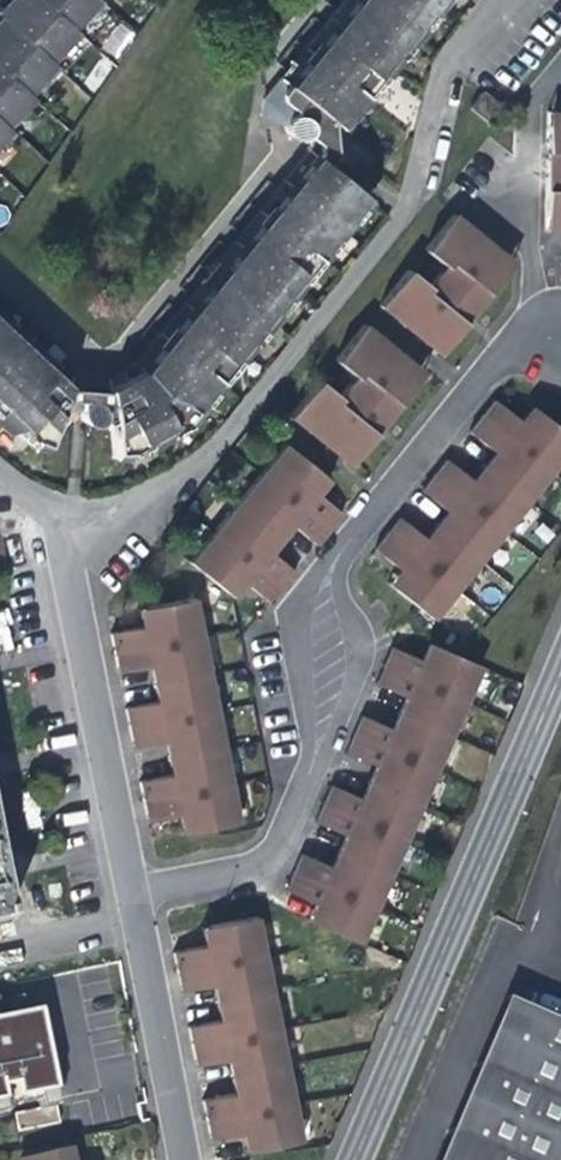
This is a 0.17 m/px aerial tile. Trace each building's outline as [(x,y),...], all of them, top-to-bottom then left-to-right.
[(42,0),(0,0),(0,13),(55,62),(62,55),(58,51),(72,35),(77,39),(81,34),(76,30),(42,0)] [(76,30),(81,25),(78,21),(92,5),(97,8),(103,1),(102,0),(42,0),(76,30)] [(443,0),(352,0),(335,22),(287,83),(280,78),(264,99),(262,119),(284,122),(284,123),(284,124),(284,125),(284,126),(285,127),(286,128),(286,129),(287,130),(288,131),(289,132),(289,133),(290,133),(291,134),(292,134),(293,134),(293,135),(294,135),(295,135),(296,135),(297,135),(298,135),(299,135),(300,134),(301,134),(304,132),(308,135),(309,146),(307,149),(315,155),(320,160),(335,156),(344,145),(331,118),(344,128),(347,124),(395,62),(443,0)] [(327,16),(279,78),(280,78),(287,83),(335,22),(352,0),(339,0),(327,16)] [(0,13),(0,67),(33,96),(38,90),(34,86),(48,71),(52,75),(59,66),(55,62),(0,13)] [(116,22),(102,49),(120,58),(133,31),(116,22)] [(0,67),(0,119),(11,129),(19,120),(15,116),(29,101),(33,105),(38,100),(33,96),(0,67)] [(544,111),(544,120),(544,124),(560,125),(560,111),(544,111)] [(0,119),(0,142),(3,138),(8,141),(15,133),(11,129),(0,119)] [(544,124),(544,175),(543,215),(560,216),(560,125),(544,124)] [(135,360),(106,380),(107,391),(145,365),(315,155),(307,149),(135,360)] [(70,376),(65,389),(80,403),(80,416),(80,417),(80,418),(81,419),(81,420),(82,420),(82,421),(83,422),(84,422),(84,423),(85,423),(86,424),(87,424),(88,424),(89,424),(90,424),(91,424),(92,424),(93,424),(94,423),(95,423),(98,419),(105,423),(112,435),(115,460),(127,461),(189,423),(369,199),(320,160),(315,155),(145,365),(107,391),(106,380),(102,379),(103,373),(76,370),(75,375),(71,374),(70,376)] [(428,329),(446,344),(472,312),(503,273),(485,258),(489,252),(493,247),(452,214),(423,249),(443,266),(426,286),(406,270),(377,306),(419,339),(423,335),(428,329)] [(543,215),(543,223),(543,230),(560,230),(560,216),(543,215)] [(489,252),(485,258),(503,273),(508,267),(512,262),(493,247),(489,252)] [(0,311),(0,329),(65,389),(70,376),(0,311)] [(338,440),(356,455),(384,420),(414,384),(395,369),(400,363),(404,358),(362,325),(333,361),(353,377),(337,398),(317,381),(288,417),(329,451),(335,444),(338,440)] [(65,389),(0,329),(0,420),(25,443),(43,451),(52,427),(61,421),(56,415),(65,389)] [(423,335),(419,339),(438,354),(440,351),(446,344),(428,329),(423,335)] [(400,363),(395,369),(414,384),(417,380),(423,373),(404,358),(400,363)] [(431,619),(560,457),(560,430),(537,410),(525,425),(518,420),(493,401),(469,432),(493,451),(500,456),(478,484),(471,479),(446,459),(421,490),(446,510),(452,515),(430,543),(423,538),(399,518),(374,549),(398,569),(405,575),(393,589),(431,619)] [(537,410),(530,405),(524,413),(518,420),(525,425),(537,410)] [(335,444),(329,451),(348,466),(352,460),(356,455),(338,440),(335,444)] [(283,445),(188,563),(226,593),(238,579),(244,584),(269,604),(294,573),(270,553),(263,548),(284,521),(291,526),(316,546),(341,515),(316,495),(310,490),(321,476),(283,445)] [(474,474),(471,479),(478,484),(500,456),(493,451),(489,456),(474,474)] [(321,476),(310,490),(316,495),(323,487),(328,481),(321,476)] [(428,533),(423,538),(430,543),(452,515),(446,510),(440,518),(428,533)] [(284,521),(263,548),(270,553),(275,547),(285,533),(291,526),(284,521)] [(386,584),(393,589),(405,575),(398,569),(391,578),(386,584)] [(238,579),(226,593),(232,599),(237,593),(244,584),(238,579)] [(190,833),(237,824),(193,599),(146,608),(149,627),(141,628),(110,634),(118,674),(149,668),(157,666),(164,701),(156,703),(125,709),(132,748),(163,742),(172,740),(179,775),(170,777),(139,783),(147,822),(178,817),(186,815),(190,833)] [(146,608),(137,610),(139,621),(141,628),(149,627),(146,608)] [(426,650),(421,660),(429,664),(436,647),(429,643),(426,650)] [(318,927),(363,946),(481,665),(436,647),(429,664),(421,660),(392,648),(377,685),(406,698),(413,701),(400,733),(392,730),(363,718),(347,755),(376,767),(384,770),(370,803),(362,800),(333,788),(318,825),(347,837),(355,840),(341,873),(333,870),(304,857),(289,895),(318,907),(325,910),(318,927)] [(157,666),(149,668),(150,676),(154,696),(156,703),(164,701),(157,666)] [(397,719),(392,730),(400,733),(413,701),(406,698),(403,705),(397,719)] [(169,769),(170,777),(179,775),(172,740),(163,742),(166,753),(169,769)] [(365,794),(362,800),(370,803),(384,770),(376,767),(373,774),(365,794)] [(180,828),(182,835),(190,833),(186,815),(178,817),(180,828)] [(336,863),(333,870),(341,873),(355,840),(347,837),(344,844),(336,863)] [(0,863),(0,883),(8,881),(7,875),(5,862),(0,863)] [(314,915),(311,924),(318,927),(325,910),(318,907),(314,915)] [(300,1144),(256,919),(209,928),(212,947),(204,949),(173,954),(179,984),(181,994),(212,988),(220,986),(227,1022),(219,1024),(188,1030),(196,1069),(226,1063),(235,1061),(241,1095),(233,1097),(202,1103),(206,1120),(210,1142),(241,1136),(249,1135),(253,1153),(300,1144)] [(209,928),(200,930),(202,939),(204,949),(212,947),(209,928)] [(217,1016),(219,1024),(227,1022),(220,986),(212,988),(214,1001),(217,1016)] [(521,1009),(504,1002),(457,1113),(437,1159),(560,1159),(560,1026),(521,1009)] [(43,1009),(18,1014),(0,1017),(0,1088),(6,1086),(10,1086),(13,1098),(14,1098),(15,1105),(34,1101),(35,1109),(11,1113),(14,1132),(56,1124),(52,1105),(49,1091),(59,1089),(43,1009)] [(232,1092),(233,1097),(241,1095),(235,1061),(226,1063),(228,1071),(232,1092)] [(249,1135),(241,1136),(243,1148),(244,1154),(253,1153),(249,1135)]
